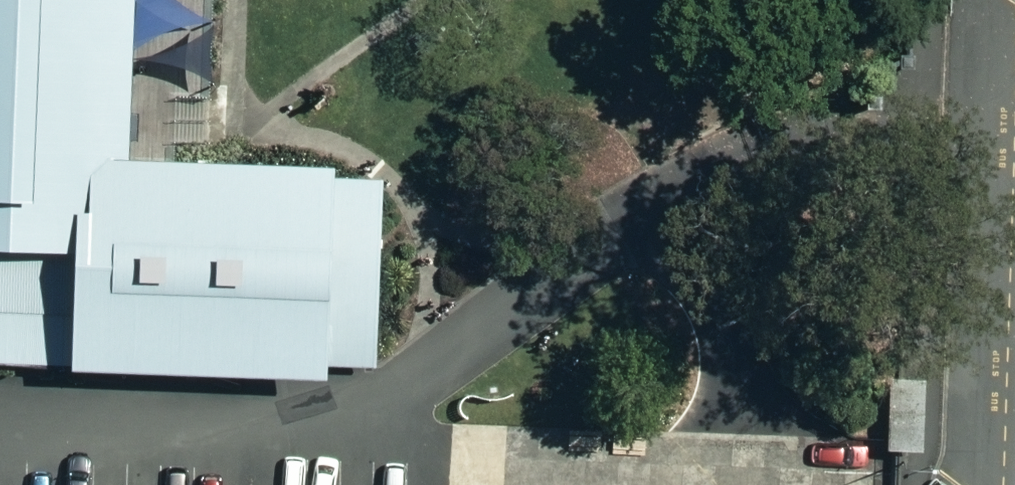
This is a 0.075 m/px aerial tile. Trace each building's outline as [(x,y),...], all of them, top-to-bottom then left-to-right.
[(206,363),(360,367),(365,177),(172,168),(128,167),(129,119),(132,29),(133,0),(0,0),(0,357),(206,363)] [(915,376),(886,375),(883,455),(893,455),(911,456),(915,376)]
